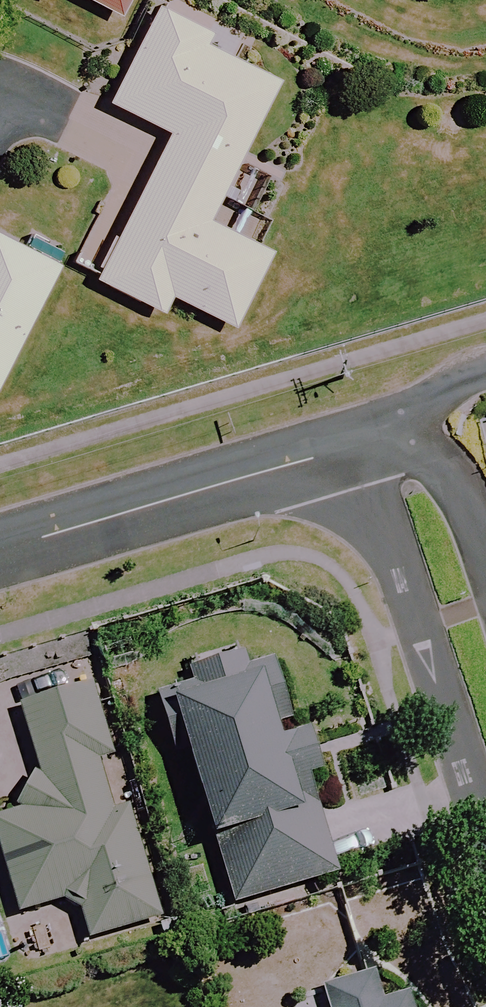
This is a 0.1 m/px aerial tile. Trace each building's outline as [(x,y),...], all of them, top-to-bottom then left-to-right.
[(119,10),(124,0),(99,0),(119,10)] [(208,32),(157,6),(109,98),(171,130),(95,277),(162,312),(171,296),(232,327),(271,253),(202,218),(274,81),(202,44),(208,32)] [(62,266),(0,233),(0,385),(62,266)] [(320,736),(293,745),(270,670),(251,676),(244,656),(193,672),(200,692),(163,704),(180,758),(190,755),(237,905),(340,873),(320,810),(341,803),(320,736)] [(67,902),(84,911),(92,939),(162,920),(134,813),(119,817),(103,756),(114,753),(97,689),(27,707),(43,769),(19,815),(0,820),(0,832),(22,914),(67,902)] [(378,975),(324,989),(329,1006),(418,1006),(415,994),(386,1002),(378,975)]
